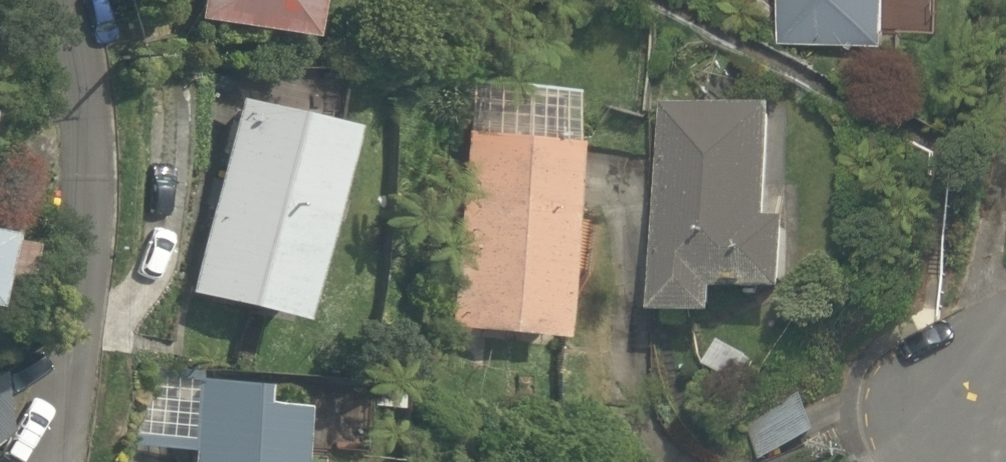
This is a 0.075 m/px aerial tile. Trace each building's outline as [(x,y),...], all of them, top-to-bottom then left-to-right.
[(187,15),(292,31),(298,0),(190,0),(187,15)] [(784,38),(890,36),(890,0),(784,0),(784,38)] [(284,314),(336,120),(231,95),(181,289),(284,314)] [(665,101),(659,309),(723,309),(723,284),(792,285),(793,213),(774,212),(776,102),(665,101)] [(566,138),(462,128),(443,323),(547,333),(566,138)] [(10,300),(23,242),(0,236),(0,297),(10,300)] [(182,449),(181,461),(286,461),(292,403),(254,398),(255,380),(146,372),(123,445),(182,449)] [(822,430),(802,391),(744,421),(764,460),(822,430)]
